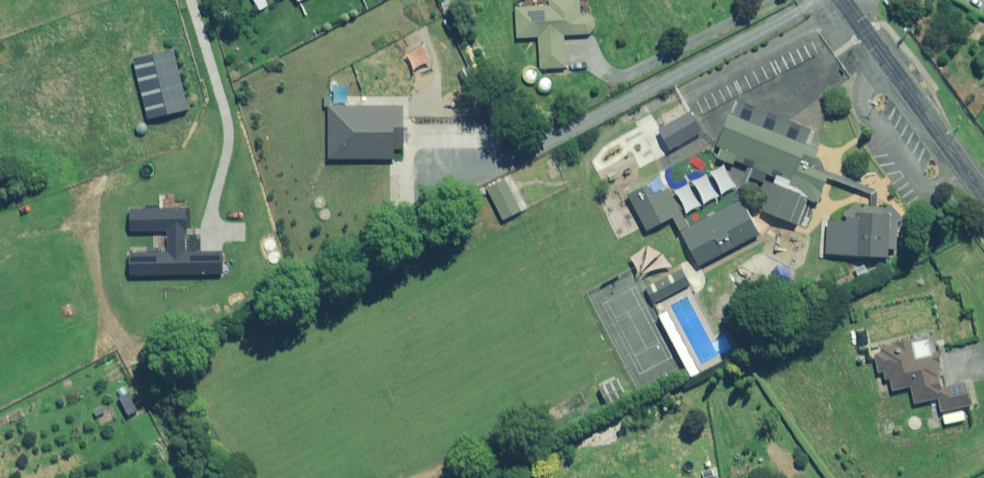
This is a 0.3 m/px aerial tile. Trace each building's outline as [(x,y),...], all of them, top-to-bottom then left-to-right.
[(584,0),(554,0),(554,6),(520,8),(521,38),(542,37),(544,69),(570,68),(569,35),(597,34),(597,20),(597,16),(584,17),(584,0)] [(12,8),(2,9),(4,23),(14,22),(12,8)] [(193,109),(178,49),(137,60),(152,119),(193,109)] [(526,69),(526,71),(526,74),(526,75),(527,77),(527,78),(528,79),(530,80),(531,81),(532,81),(534,82),(535,82),(537,81),(538,81),(540,80),(541,79),(542,78),(543,77),(543,75),(543,74),(543,72),(543,70),(543,69),(542,68),(541,67),(540,66),(538,65),(537,64),(535,64),(534,64),(532,64),(531,65),(529,66),(528,67),(527,68),(526,69)] [(547,77),(546,77),(544,81),(543,82),(543,84),(543,85),(544,87),(544,88),(545,89),(546,90),(547,91),(549,91),(550,92),(551,92),(553,92),(554,91),(556,91),(557,90),(558,89),(558,88),(559,86),(559,85),(559,83),(559,82),(559,81),(558,79),(557,78),(556,77),(555,76),(554,76),(553,76),(551,75),(550,76),(548,76),(547,77)] [(794,149),(718,119),(708,146),(773,172),(756,215),(789,227),(799,202),(811,207),(822,179),(787,165),(794,149)] [(216,215),(201,152),(168,159),(183,223),(216,215)] [(532,208),(516,177),(491,190),(508,221),(532,208)] [(753,234),(736,202),(675,235),(693,267),(753,234)] [(879,259),(883,218),(845,215),(841,255),(879,259)] [(688,265),(650,284),(661,305),(698,286),(688,265)] [(675,308),(662,315),(698,380),(710,373),(675,308)] [(918,343),(917,338),(875,348),(887,394),(914,387),(918,405),(941,399),(945,413),(978,405),(972,382),(950,387),(938,339),(918,343)] [(624,375),(600,387),(610,407),(634,395),(624,375)]
